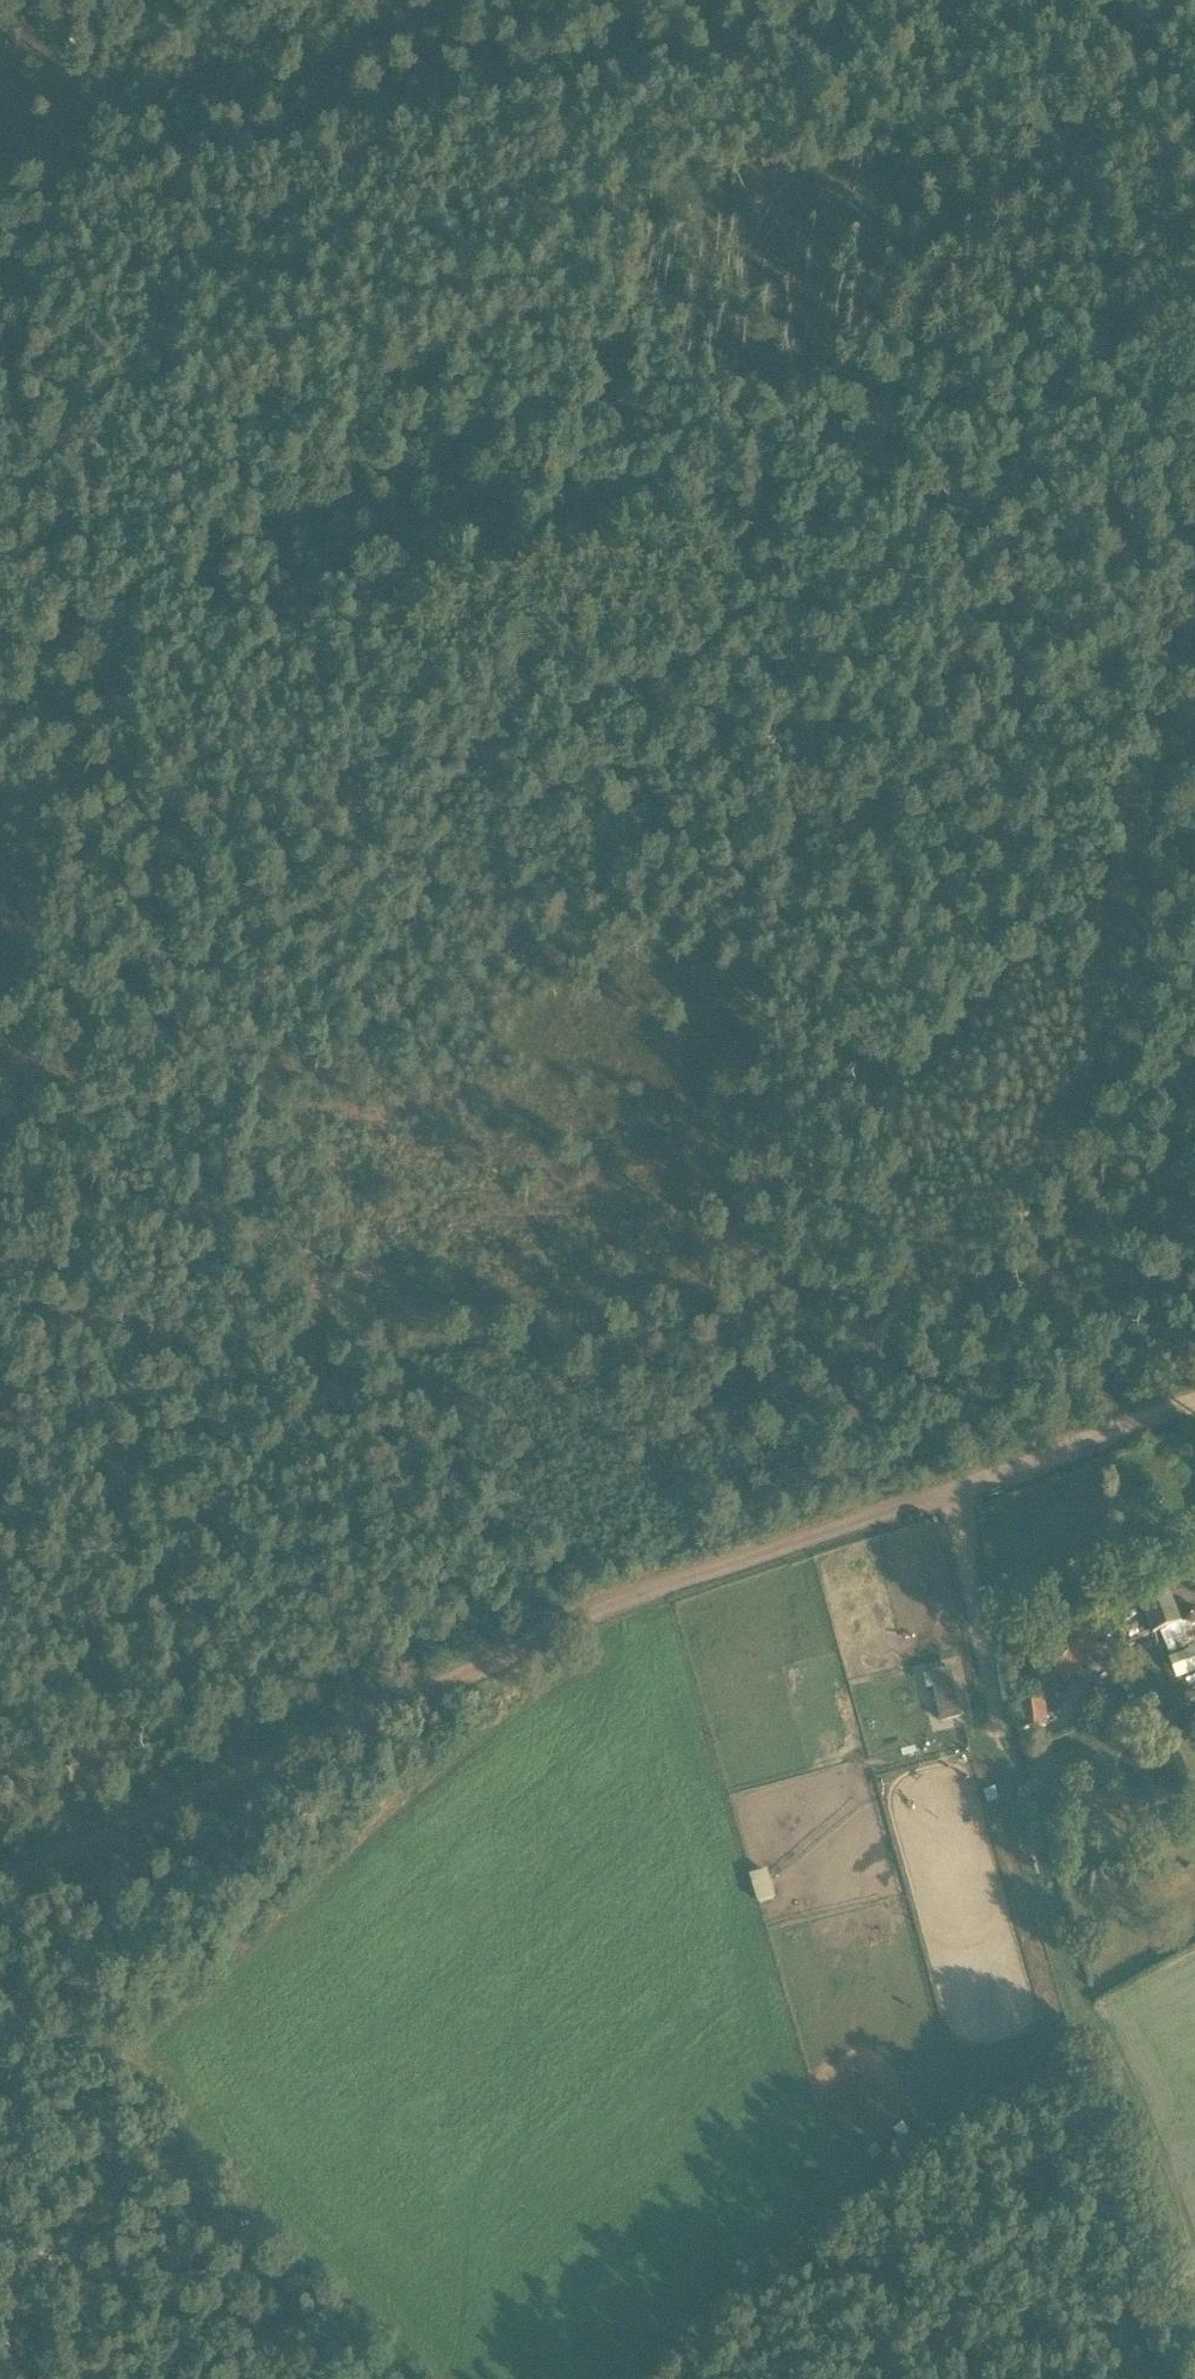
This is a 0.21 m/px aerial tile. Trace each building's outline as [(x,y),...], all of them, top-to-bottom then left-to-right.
[(1164,1583),(1135,1594),(1151,1635),(1180,1624),(1164,1583)] [(1080,1664),(1097,1647),(1094,1644),(1108,1629),(1090,1611),(1021,1683),(1034,1695),(1042,1694),(1043,1704),(1066,1680),(1080,1664)] [(928,1672),(930,1689),(941,1688),(944,1721),(967,1718),(961,1668),(928,1672)] [(933,1725),(944,1723),(939,1689),(928,1690),(933,1725)] [(1043,1704),(1042,1694),(1034,1695),(1019,1697),(1023,1729),(1045,1727),(1043,1704)] [(754,1873),(760,1903),(779,1899),(773,1870),(754,1873)]
